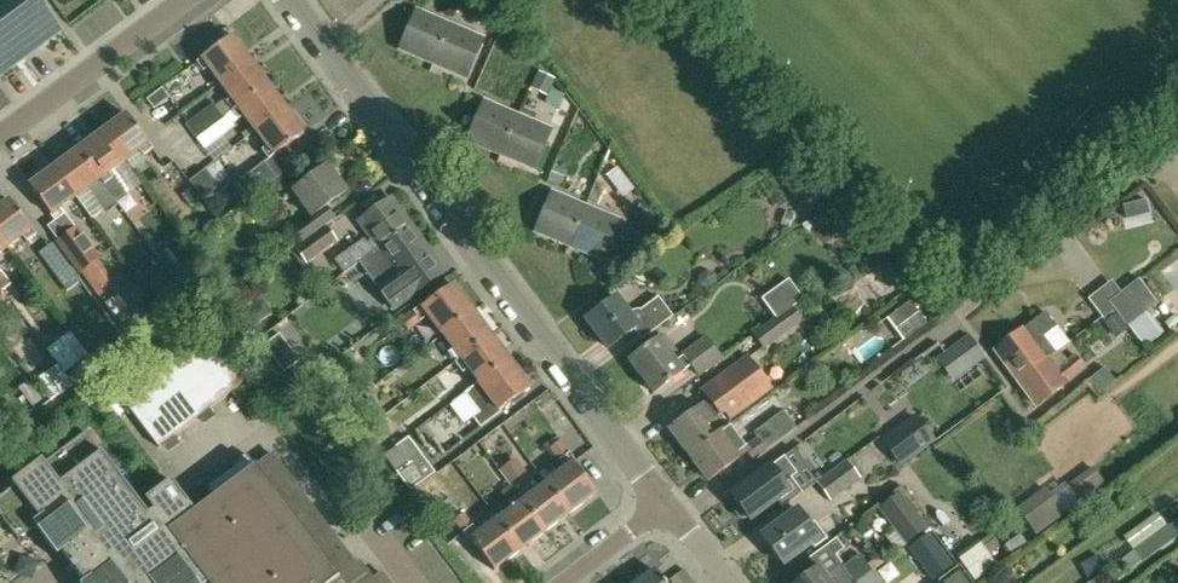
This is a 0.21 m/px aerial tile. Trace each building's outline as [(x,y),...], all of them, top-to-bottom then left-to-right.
[(37,48),(60,31),(59,30),(60,29),(38,0),(15,0),(7,6),(37,48)] [(475,12),(480,0),(465,0),(463,7),(475,12)] [(37,48),(7,6),(0,11),(0,44),(15,64),(37,48)] [(433,65),(450,25),(416,11),(399,51),(433,65)] [(483,39),(450,25),(433,65),(467,79),(483,39)] [(219,82),(249,60),(231,36),(196,62),(202,71),(208,67),(219,82)] [(0,44),(0,75),(15,64),(0,44)] [(219,82),(229,95),(223,99),(232,111),(267,84),(249,60),(219,82)] [(538,71),(532,84),(549,92),(555,79),(538,71)] [(253,127),(256,131),(285,109),(267,84),(232,111),(222,118),(198,136),(206,148),(234,126),(233,124),(238,119),(244,115),(253,127)] [(161,86),(146,98),(153,108),(169,96),(161,86)] [(501,156),(517,116),(484,102),(467,142),(501,156)] [(197,135),(220,118),(210,105),(187,122),(188,123),(197,135)] [(303,133),(285,109),(256,131),(267,145),(261,150),(268,159),(303,133)] [(102,132),(124,162),(139,151),(143,156),(153,149),(127,114),(102,132)] [(551,130),(517,116),(501,156),(534,170),(551,130)] [(115,201),(126,193),(111,172),(124,162),(102,132),(77,150),(104,185),(115,201)] [(117,204),(115,201),(104,185),(77,150),(76,151),(73,147),(61,156),(64,160),(54,168),(76,198),(87,189),(105,214),(117,204)] [(276,179),(264,162),(233,185),(245,202),(276,179)] [(303,243),(326,225),(335,219),(325,206),(346,191),(327,166),(292,191),(311,216),(293,229),(303,243)] [(553,166),(549,177),(562,183),(566,171),(553,166)] [(29,186),(55,221),(64,215),(60,209),(76,198),(54,168),(29,186)] [(133,169),(121,175),(132,193),(143,186),(133,169)] [(189,181),(202,199),(219,187),(205,169),(189,181)] [(615,187),(625,179),(617,169),(607,177),(615,187)] [(183,195),(190,206),(198,200),(191,189),(183,195)] [(568,247),(585,207),(552,193),(535,233),(568,247)] [(362,238),(339,255),(333,259),(343,273),(359,262),(359,263),(409,226),(389,200),(360,222),(372,239),(366,244),(362,238)] [(0,208),(0,239),(7,249),(23,237),(27,242),(35,236),(9,201),(0,208)] [(619,220),(585,207),(568,247),(602,261),(619,220)] [(326,225),(303,243),(291,252),(302,268),(338,242),(326,225)] [(409,226),(359,263),(377,287),(375,289),(393,313),(445,274),(409,226)] [(98,295),(101,293),(114,283),(97,261),(99,260),(75,227),(57,240),(81,273),(98,295)] [(186,300),(161,266),(142,280),(167,314),(186,300)] [(185,266),(176,273),(190,293),(200,286),(185,266)] [(78,283),(67,267),(54,276),(66,292),(78,283)] [(1,270),(0,270),(0,288),(2,291),(11,284),(1,270)] [(1166,335),(1146,311),(1157,303),(1139,278),(1108,302),(1125,325),(1126,325),(1148,351),(1166,335)] [(775,320),(792,307),(803,300),(789,279),(761,299),(774,318),(775,320)] [(452,285),(422,308),(420,305),(400,321),(408,331),(428,316),(442,335),(473,312),(452,285)] [(659,298),(640,312),(639,310),(627,312),(617,298),(587,320),(608,349),(635,329),(642,339),(673,316),(659,298)] [(908,302),(886,319),(902,341),(925,323),(908,302)] [(775,320),(774,318),(752,334),(763,351),(802,322),(792,307),(775,320)] [(473,312),(442,335),(443,336),(444,335),(454,349),(448,353),(455,363),(491,336),(473,312)] [(1058,350),(1054,353),(1042,337),(1055,327),(1044,313),(994,350),(1018,382),(1049,358),(1059,350),(1058,350)] [(52,399),(75,385),(66,371),(90,356),(74,331),(48,347),(59,365),(39,377),(52,399)] [(159,447),(248,378),(212,332),(123,401),(159,447)] [(263,346),(283,373),(299,361),(279,334),(263,346)] [(978,335),(940,355),(953,379),(991,359),(978,335)] [(491,336),(455,363),(463,373),(469,368),(479,382),(464,392),(465,394),(509,361),(491,336)] [(722,359),(706,338),(684,355),(675,362),(659,339),(630,360),(655,394),(684,372),(683,372),(691,366),(699,376),(722,359)] [(1059,350),(1049,358),(1018,382),(1036,405),(1085,368),(1075,355),(1067,361),(1059,350)] [(689,455),(729,425),(721,415),(725,412),(730,419),(772,388),(749,357),(702,392),(708,400),(669,429),(689,455)] [(530,388),(509,361),(465,394),(479,413),(473,418),(480,427),(500,412),(499,411),(530,388)] [(424,423),(435,440),(464,421),(453,405),(424,423)] [(746,448),(729,425),(689,455),(708,481),(740,458),(739,457),(747,451),(754,460),(781,439),(797,428),(784,411),(754,433),(758,439),(746,448)] [(915,415),(880,441),(900,468),(935,442),(915,415)] [(381,572),(372,579),(358,561),(355,564),(271,454),(254,466),(211,498),(194,511),(170,480),(139,504),(100,453),(85,432),(44,463),(41,460),(12,482),(14,486),(0,497),(0,516),(17,539),(34,527),(36,529),(53,551),(56,556),(62,553),(71,565),(69,566),(72,569),(73,570),(74,569),(84,582),(83,582),(389,582),(381,572)] [(435,473),(408,437),(384,455),(411,491),(435,473)] [(546,482),(570,513),(596,493),(573,463),(575,462),(559,441),(549,449),(564,469),(546,482)] [(211,498),(254,466),(244,454),(202,486),(211,498)] [(772,467),(733,495),(740,505),(739,505),(738,507),(737,508),(737,509),(737,511),(737,512),(737,513),(738,515),(739,516),(740,517),(741,518),(742,518),(744,519),(745,519),(747,518),(748,518),(749,517),(751,521),(778,502),(783,509),(804,494),(791,477),(797,473),(786,458),(772,467)] [(500,469),(511,484),(523,474),(512,459),(500,469)] [(832,502),(846,491),(862,479),(848,461),(818,483),(832,502)] [(1091,468),(1065,487),(1078,505),(1079,505),(1104,486),(1091,468)] [(532,495),(527,489),(518,496),(545,532),(570,513),(546,482),(545,483),(546,484),(532,495)] [(508,504),(517,497),(509,486),(500,493),(508,504)] [(878,508),(905,544),(927,528),(899,491),(878,508)] [(517,497),(508,504),(513,509),(499,520),(498,518),(497,519),(521,550),(545,532),(518,496),(517,497)] [(1052,498),(1023,519),(1036,537),(1065,516),(1065,515),(1052,498)] [(810,527),(798,511),(762,537),(783,565),(811,544),(815,549),(827,540),(815,523),(810,527)] [(521,550),(497,519),(478,533),(463,513),(453,520),(469,541),(471,540),(494,570),(521,550)] [(1166,526),(1160,518),(1152,524),(1158,532),(1166,526)] [(1175,539),(1166,527),(1150,539),(1158,551),(1175,539)] [(928,534),(907,549),(931,581),(951,565),(928,534)] [(1027,545),(1020,535),(1004,546),(1011,557),(1027,545)] [(956,556),(974,581),(996,564),(978,540),(956,556)] [(1112,564),(1134,553),(1127,540),(1105,551),(1112,564)] [(798,582),(858,582),(872,573),(860,556),(842,569),(841,566),(827,577),(820,567),(798,582)] [(637,582),(664,582),(654,570),(651,573),(647,569),(636,577),(639,582),(637,582)] [(693,582),(683,569),(669,580),(671,582),(692,582),(693,582)] [(858,582),(879,582),(872,573),(858,582)]
